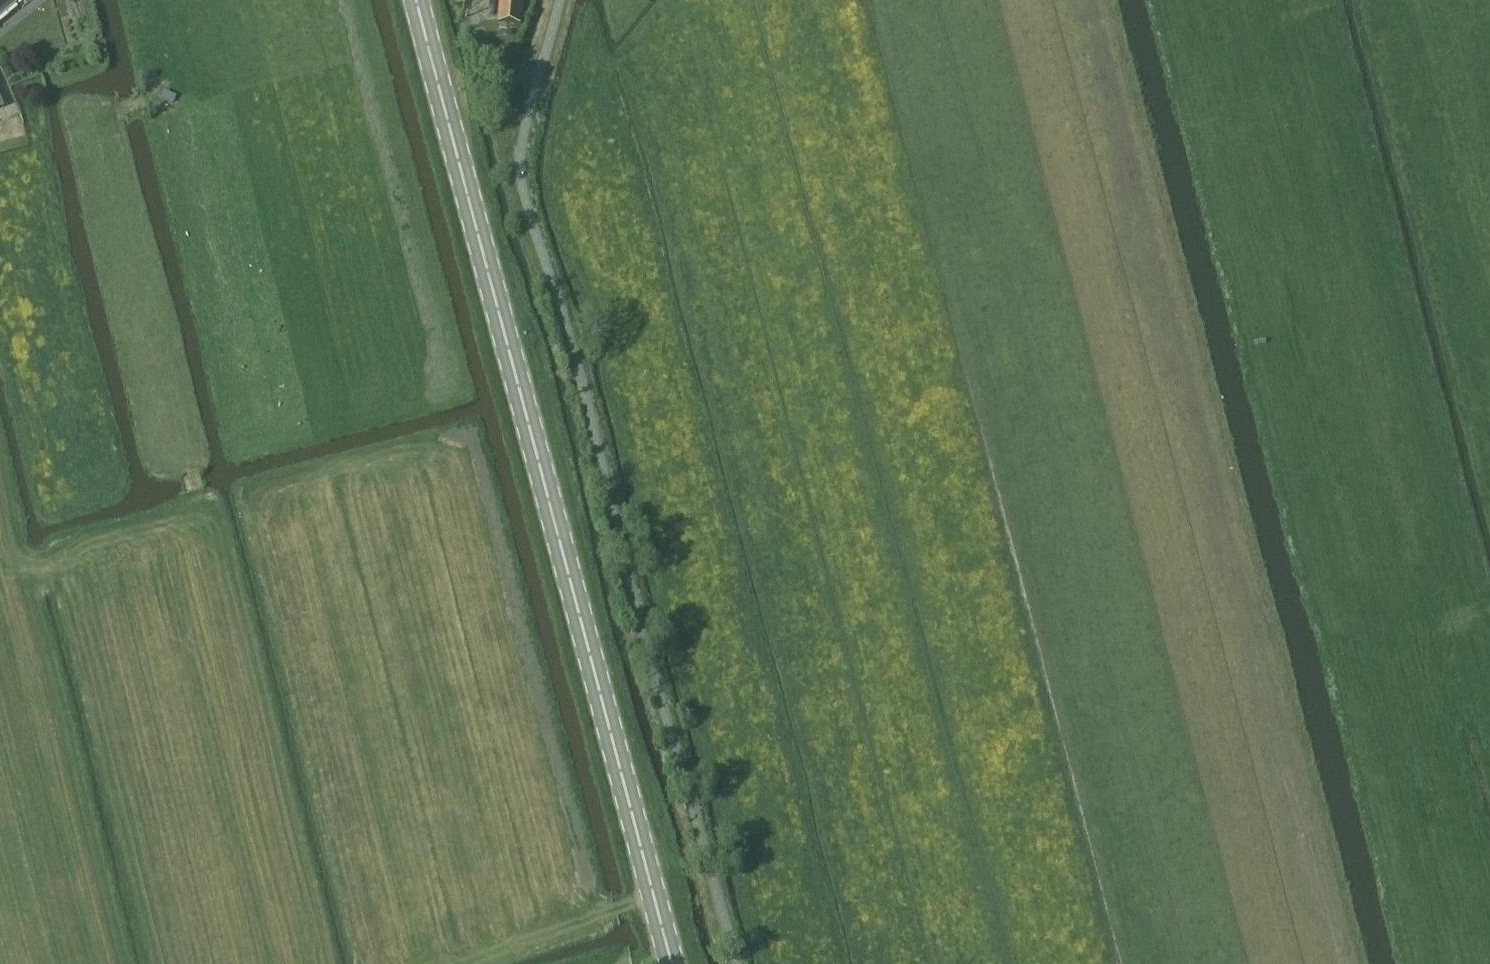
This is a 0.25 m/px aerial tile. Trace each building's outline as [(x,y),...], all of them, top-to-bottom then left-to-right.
[(20,0),(0,0),(0,16),(20,0)] [(498,22),(520,24),(522,0),(500,0),(498,22)]
